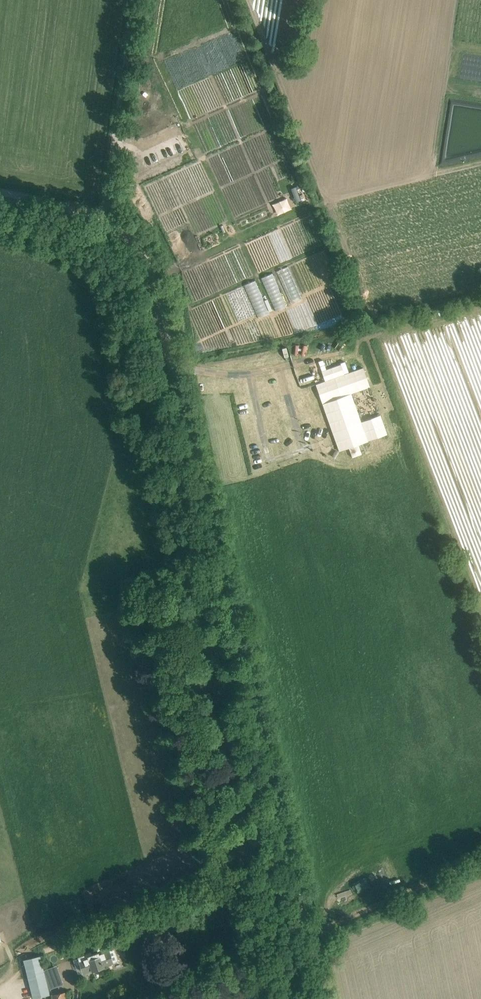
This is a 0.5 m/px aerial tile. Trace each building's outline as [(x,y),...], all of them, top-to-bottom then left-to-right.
[(111,941),(104,944),(103,942),(99,943),(99,945),(96,946),(98,952),(92,955),(91,953),(78,957),(83,972),(92,969),(92,970),(103,966),(118,960),(111,941)] [(25,970),(33,998),(34,998),(51,995),(49,986),(47,987),(42,963),(33,965),(34,968),(25,970)]
